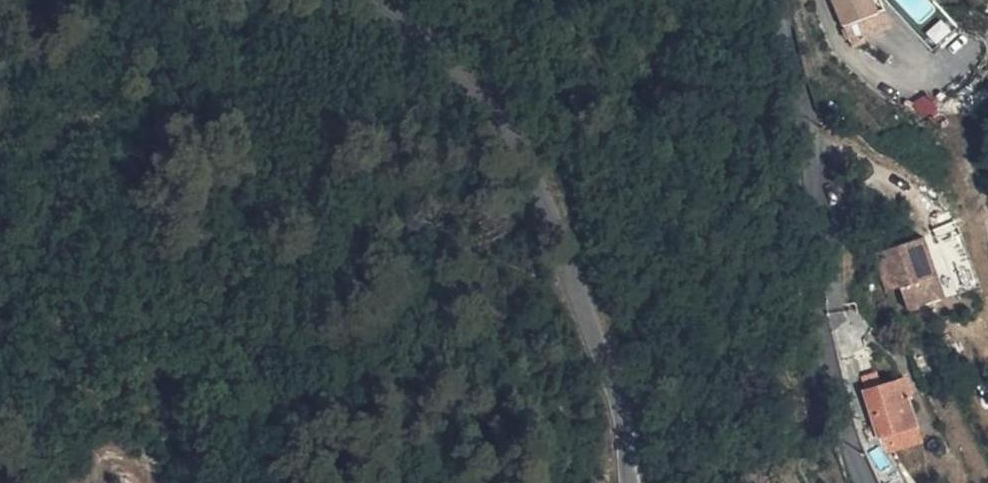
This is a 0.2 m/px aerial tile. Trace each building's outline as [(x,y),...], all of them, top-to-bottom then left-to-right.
[(867,0),(832,0),(838,13),(867,0)] [(890,12),(885,0),(867,0),(838,13),(845,32),(890,12)] [(918,101),(925,116),(939,110),(932,94),(918,101)] [(918,301),(953,287),(925,225),(895,237),(878,244),(896,285),(909,279),(918,301)] [(929,406),(912,362),(896,367),(914,412),(917,411),(929,406)] [(884,422),(914,412),(896,367),(866,377),(884,422)] [(914,412),(884,422),(891,441),(924,430),(917,411),(914,412)]
